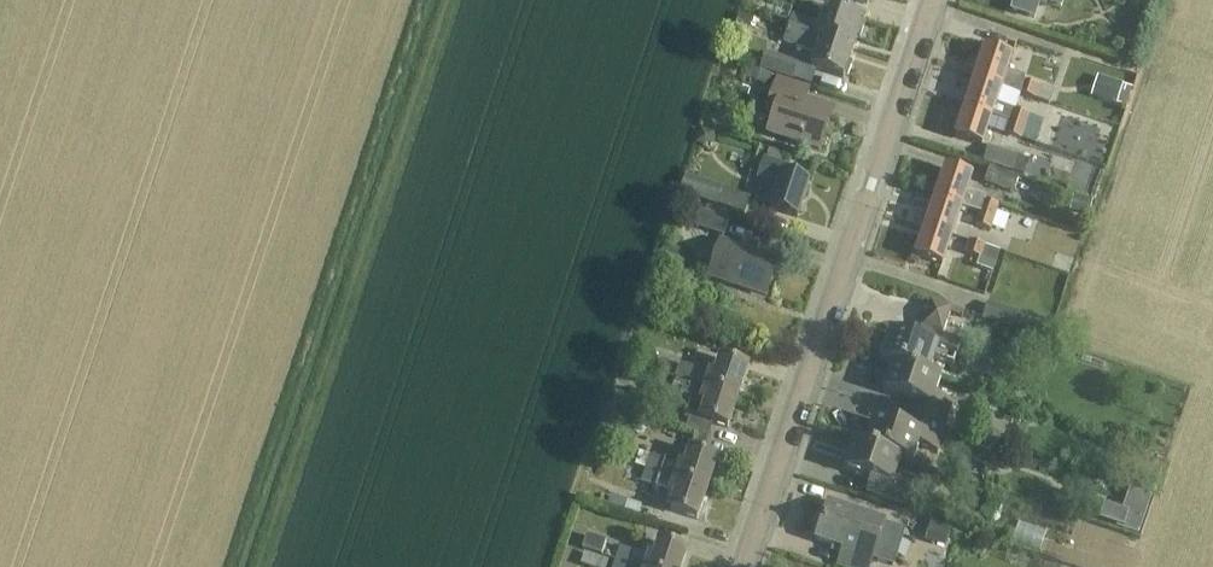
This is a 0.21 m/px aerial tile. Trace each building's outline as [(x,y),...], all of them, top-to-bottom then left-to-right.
[(820,39),(853,50),(863,20),(829,9),(820,38),(820,39)] [(753,19),(741,15),(736,29),(748,33),(753,19)] [(807,34),(807,33),(811,23),(792,17),(788,28),(807,34)] [(811,67),(821,70),(844,78),(853,50),(820,39),(820,38),(807,33),(807,34),(788,28),(784,42),(815,53),(811,67)] [(1128,45),(1125,54),(1137,58),(1141,46),(1136,43),(1128,45)] [(1001,88),(1049,105),(1054,93),(1024,81),(1025,78),(1006,72),(1011,58),(985,49),(975,79),(1001,88)] [(791,80),(796,64),(765,54),(761,71),(791,80)] [(750,70),(747,80),(769,87),(772,76),(750,70)] [(1125,87),(1126,86),(1098,76),(1091,98),(1118,107),(1119,106),(1126,108),(1133,90),(1125,87)] [(1001,88),(975,79),(966,107),(1040,132),(1044,121),(996,104),(1001,88)] [(768,132),(797,142),(820,150),(832,114),(803,104),(808,90),(778,80),(767,112),(774,115),(768,132)] [(956,137),(979,145),(982,146),(988,128),(1036,145),(1040,132),(966,107),(956,137)] [(700,129),(696,144),(704,147),(712,142),(715,134),(700,129)] [(989,147),(984,162),(1011,171),(1016,155),(989,147)] [(763,180),(755,203),(769,208),(774,210),(797,217),(809,183),(784,175),(786,167),(781,165),(784,155),(770,151),(767,160),(764,159),(757,178),(763,180)] [(1014,192),(1019,178),(988,168),(983,182),(1014,192)] [(996,219),(999,207),(984,202),(985,198),(965,192),(970,177),(945,169),(935,198),(960,207),(979,213),(996,219)] [(750,198),(723,188),(687,175),(680,193),(717,207),(744,215),(750,198)] [(960,207),(935,198),(926,227),(951,235),(960,207)] [(1091,216),(1093,201),(1073,198),(1071,213),(1091,216)] [(703,206),(696,226),(725,237),(730,226),(726,224),(729,215),(703,206)] [(979,213),(975,226),(992,232),(993,228),(996,219),(979,213)] [(916,256),(939,264),(941,265),(951,235),(926,227),(916,256)] [(709,276),(743,288),(766,296),(778,261),(720,242),(709,276)] [(967,254),(979,258),(977,266),(993,272),(1000,251),(972,242),(967,254)] [(665,245),(660,261),(674,266),(679,249),(665,245)] [(890,333),(881,360),(941,380),(941,379),(930,375),(935,360),(954,366),(962,342),(950,338),(943,336),(950,313),(952,308),(952,307),(941,303),(930,300),(921,328),(917,342),(890,333)] [(985,318),(1014,328),(1017,315),(989,306),(985,318)] [(1022,314),(1018,328),(1040,335),(1044,321),(1022,314)] [(631,344),(627,357),(640,361),(644,348),(631,344)] [(747,368),(724,360),(720,359),(715,375),(681,363),(676,378),(737,398),(747,368)] [(916,403),(911,416),(947,428),(955,403),(935,396),(941,380),(881,360),(881,361),(892,365),(883,392),(916,403)] [(692,398),(686,414),(727,428),(737,398),(676,378),(672,391),(692,398)] [(854,442),(854,443),(913,463),(919,446),(938,453),(947,428),(911,416),(907,430),(874,419),(865,446),(854,442)] [(949,429),(945,441),(964,447),(964,446),(967,437),(968,435),(949,429)] [(913,463),(854,443),(844,471),(876,481),(872,495),(907,507),(915,482),(896,475),(902,459),(913,463)] [(668,462),(639,453),(635,465),(645,469),(707,489),(717,459),(674,445),(668,462)] [(641,483),(670,492),(676,494),(670,511),(697,519),(707,489),(645,469),(644,472),(629,468),(625,478),(641,483)] [(1104,506),(1099,521),(1138,534),(1150,499),(1130,492),(1124,513),(1104,506)] [(816,540),(843,549),(837,565),(842,566),(870,566),(873,560),(892,566),(898,548),(904,531),(885,524),(886,521),(852,509),(829,502),(816,540)] [(931,520),(924,541),(945,547),(952,527),(931,520)] [(606,542),(585,535),(581,548),(601,555),(606,542)] [(686,551),(660,542),(655,557),(650,556),(622,547),(618,562),(635,566),(681,566),(686,551)] [(610,561),(585,553),(582,565),(587,566),(608,566),(610,561)]
